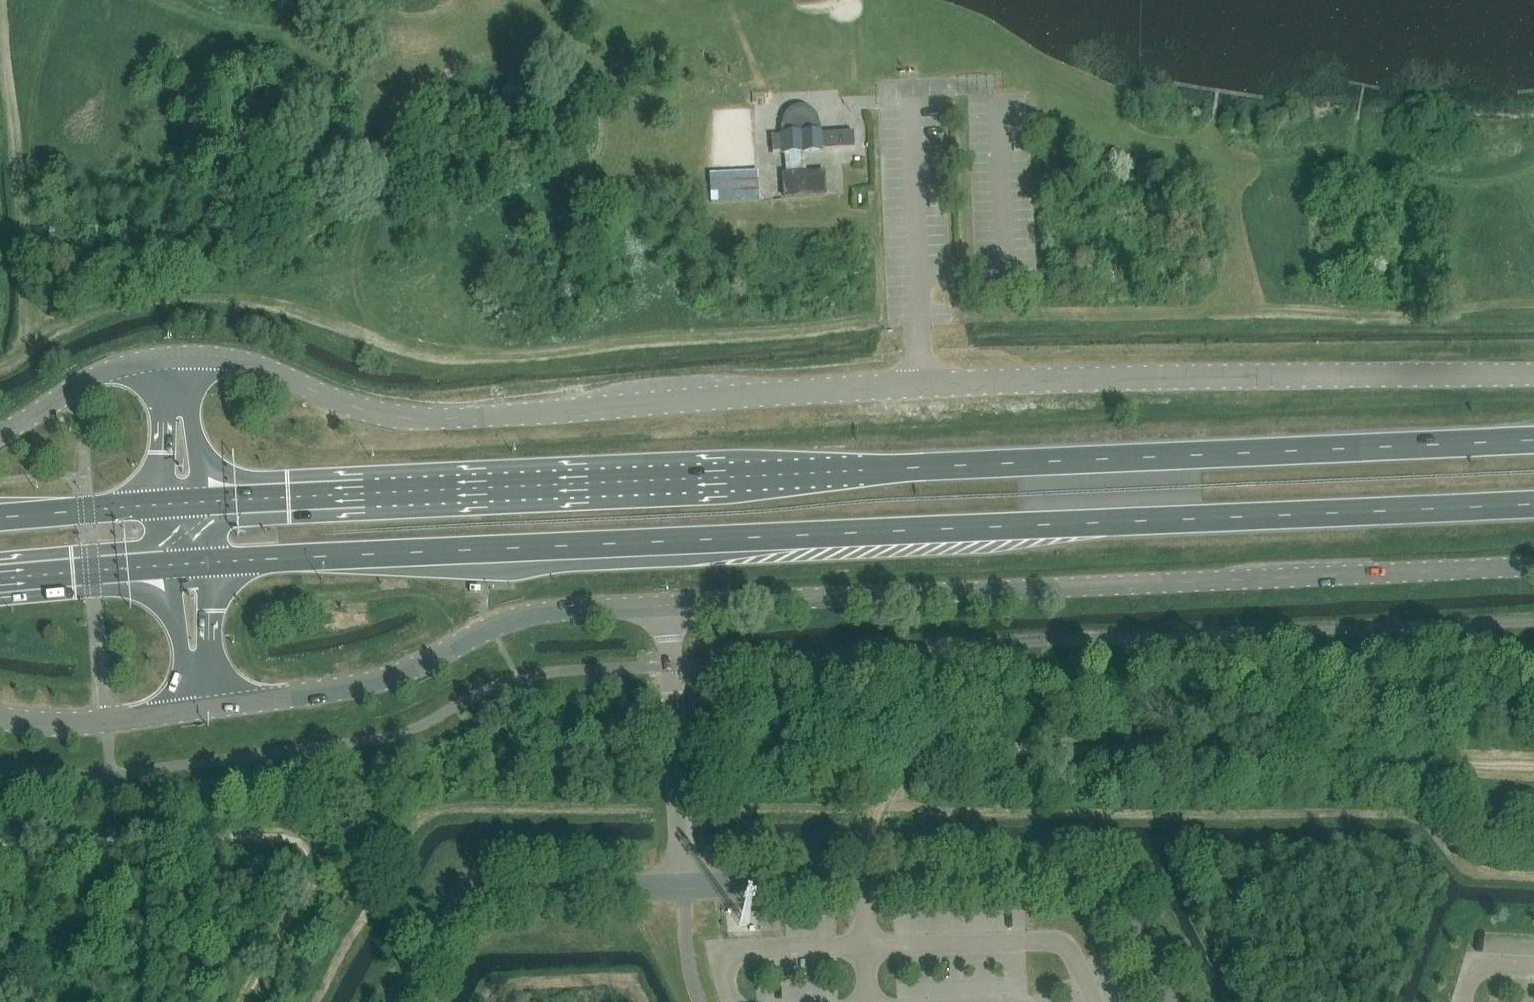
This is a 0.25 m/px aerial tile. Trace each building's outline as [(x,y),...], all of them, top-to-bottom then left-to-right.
[(773,137),(774,153),(854,149),(853,133),(821,135),(820,124),(818,124),(818,119),(816,115),(813,111),(808,108),(802,107),(796,107),(790,109),(786,112),(783,117),(782,121),(783,137),(773,137)] [(758,200),(757,171),(709,173),(710,203),(758,200)] [(827,195),(826,171),(782,173),(784,198),(827,195)]
